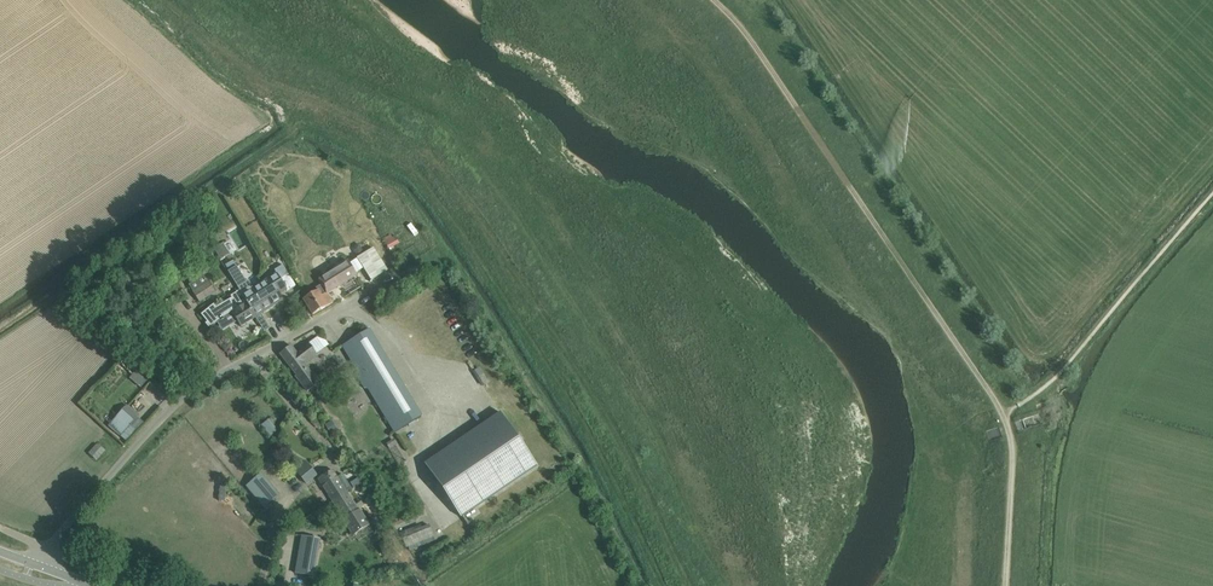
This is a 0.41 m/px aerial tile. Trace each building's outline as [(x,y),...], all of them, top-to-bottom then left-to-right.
[(239,226),(230,231),(240,248),(248,243),(239,226)] [(394,234),(384,238),(388,248),(398,243),(394,234)] [(222,242),(215,248),(223,259),(230,254),(222,242)] [(373,248),(357,258),(357,259),(363,268),(371,281),(387,270),(381,260),(373,248)] [(305,298),(303,299),(312,315),(333,302),(327,293),(356,275),(355,273),(363,268),(357,259),(349,264),(348,261),(319,280),(321,284),(315,288),(317,290),(313,293),(305,298)] [(277,273),(259,285),(272,307),(283,300),(279,293),(287,288),(288,290),(296,285),(290,275),(283,265),(275,270),(277,273)] [(237,266),(228,271),(239,290),(256,317),(269,309),(272,307),(259,285),(254,288),(249,281),(247,282),(237,266)] [(199,303),(216,293),(209,281),(208,282),(204,275),(188,285),(199,303)] [(215,303),(201,314),(203,317),(211,326),(218,321),(227,315),(232,312),(235,318),(241,326),(256,317),(239,290),(238,291),(230,296),(231,298),(217,307),(215,303)] [(369,330),(341,346),(392,434),(419,418),(369,330)] [(296,375),(295,376),(308,392),(318,385),(303,364),(316,356),(316,353),(309,343),(296,352),(291,345),(280,354),(296,375)] [(108,424),(111,427),(127,441),(144,422),(128,408),(125,405),(108,424)] [(497,414),(424,463),(462,517),(534,469),(497,414)] [(270,435),(277,430),(269,421),(263,426),(270,435)] [(394,439),(386,444),(389,449),(397,444),(394,439)] [(98,444),(89,453),(96,459),(104,450),(98,444)] [(306,484),(317,475),(307,464),(297,472),(306,484)] [(332,501),(347,492),(332,470),(318,479),(332,501)] [(262,471),(246,485),(264,507),(280,494),(262,471)] [(344,521),(353,535),(369,525),(359,510),(359,511),(347,492),(332,501),(345,520),(344,521)] [(428,525),(400,536),(407,549),(433,538),(428,525)] [(314,576),(319,538),(299,536),(294,574),(314,576)]
